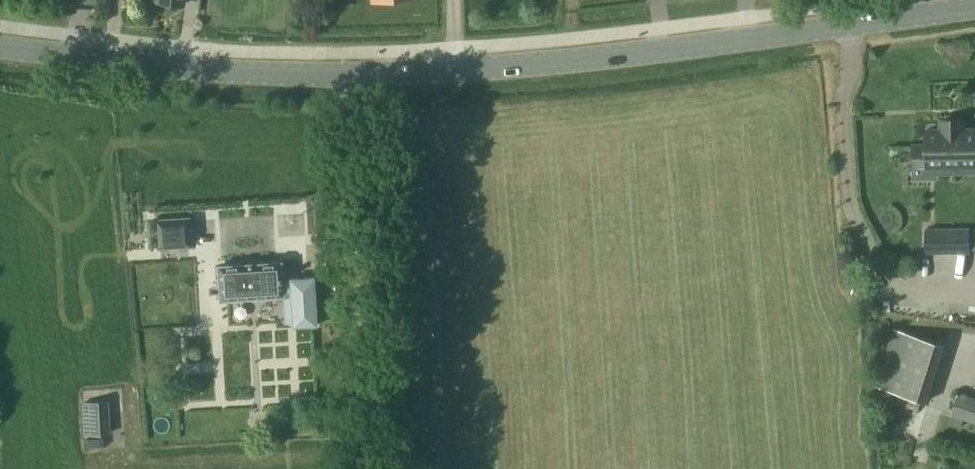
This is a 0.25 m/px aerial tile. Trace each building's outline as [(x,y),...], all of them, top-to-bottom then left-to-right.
[(942,120),(942,129),(927,130),(927,145),(915,146),(915,168),(929,167),(929,163),(953,162),(953,167),(955,167),(955,162),(974,162),(974,129),(964,129),(964,119),(942,120)] [(903,160),(902,142),(890,143),(891,160),(903,160)] [(208,220),(207,207),(193,209),(194,222),(208,220)] [(190,217),(155,219),(157,248),(192,246),(190,217)] [(927,253),(971,252),(970,227),(927,228),(927,253)] [(281,261),(218,265),(220,300),(283,296),(283,291),(291,291),(293,326),(317,325),(314,277),(290,278),(290,282),(282,282),(281,261)] [(964,295),(963,303),(974,305),(974,296),(964,295)] [(926,401),(945,343),(895,327),(876,385),(899,392),(903,393),(922,400),(926,401)] [(899,392),(896,401),(919,408),(922,400),(903,393),(899,392)] [(108,401),(83,402),(85,434),(109,433),(108,401)] [(316,411),(308,411),(309,421),(316,420),(316,411)]
